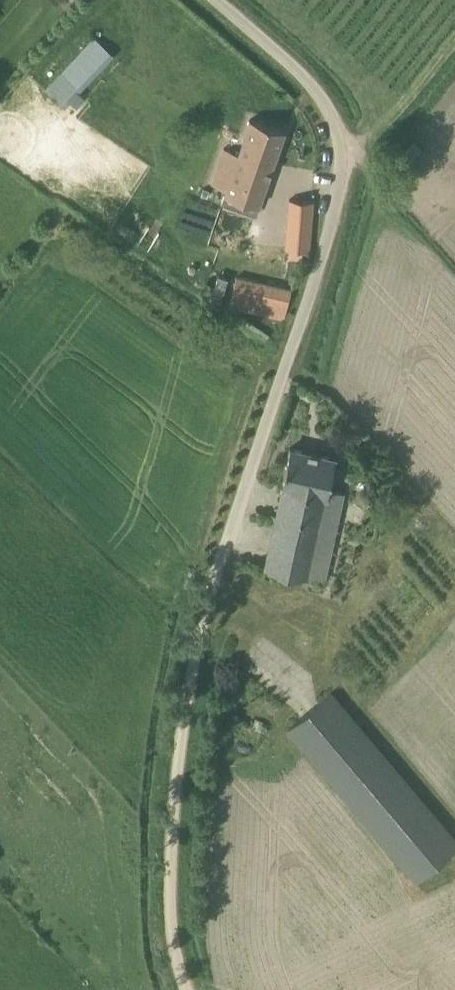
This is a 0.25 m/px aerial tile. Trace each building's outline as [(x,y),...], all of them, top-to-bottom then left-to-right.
[(63,103),(109,53),(92,36),(46,87),(63,103)] [(256,205),(259,206),(285,131),(250,118),(238,153),(223,148),(213,176),(229,181),(224,194),(227,195),(228,191),(257,201),(256,205)] [(309,250),(313,201),(289,199),(285,248),(309,250)] [(306,295),(303,294),(239,272),(229,299),(297,322),(306,295)] [(323,579),(343,492),(328,488),(335,457),(290,447),(281,486),(282,486),(265,566),(306,576),(306,575),(323,579)] [(454,848),(454,839),(331,692),(288,728),(417,881),(454,848)]
